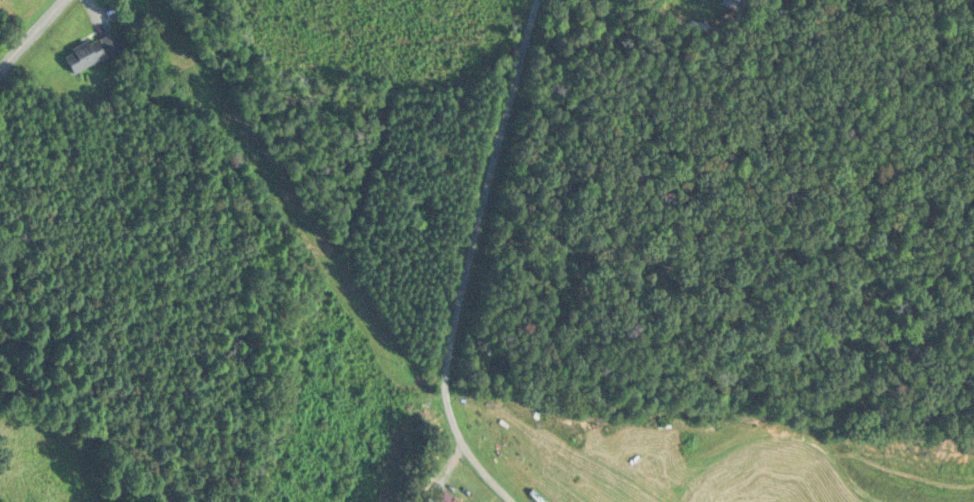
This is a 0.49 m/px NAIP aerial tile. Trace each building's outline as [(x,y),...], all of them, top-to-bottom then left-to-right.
[(120,49),(112,30),(61,53),(70,72),(120,49)] [(516,473),(511,479),(534,501),(535,501),(540,497),(516,473)]
